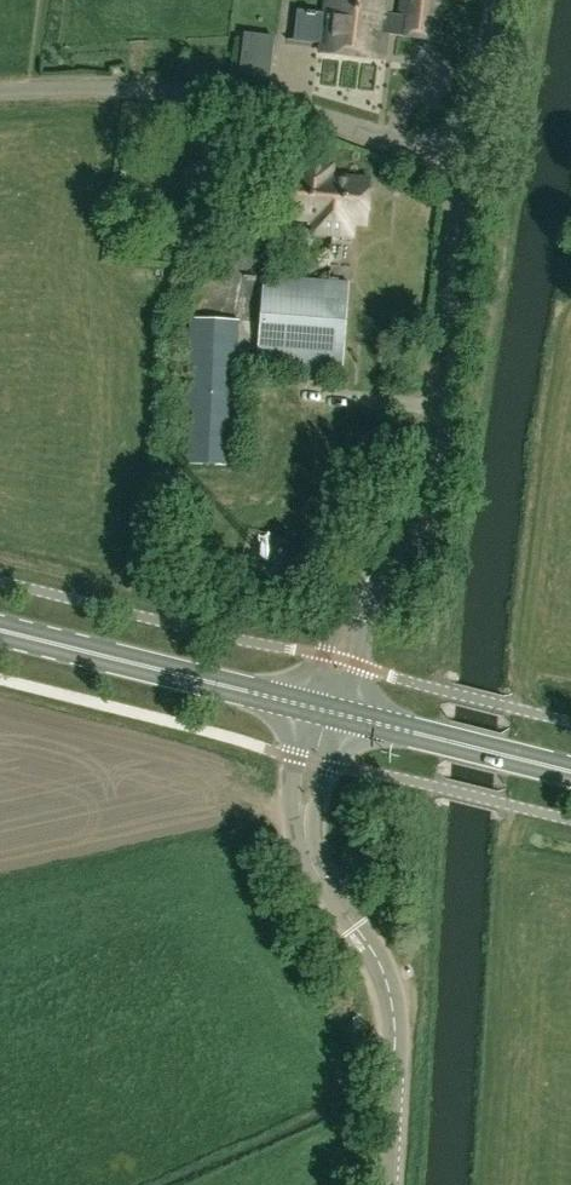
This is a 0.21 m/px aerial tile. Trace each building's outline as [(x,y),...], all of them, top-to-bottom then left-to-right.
[(322,52),(384,60),(387,33),(440,39),(444,0),(402,0),(400,17),(390,16),(391,0),(328,0),(322,52)] [(413,91),(420,73),(407,68),(399,86),(413,91)] [(332,176),(333,176),(334,165),(300,163),(299,173),(292,173),(288,219),(314,221),(313,234),(330,235),(332,199),(331,199),(332,176)] [(371,179),(333,176),(332,176),(331,199),(332,199),(330,235),(353,237),(354,225),(367,226),(371,179)] [(264,276),(260,325),(258,357),(343,364),(345,331),(348,282),(264,276)] [(239,321),(193,318),(186,462),(233,464),(239,321)]
